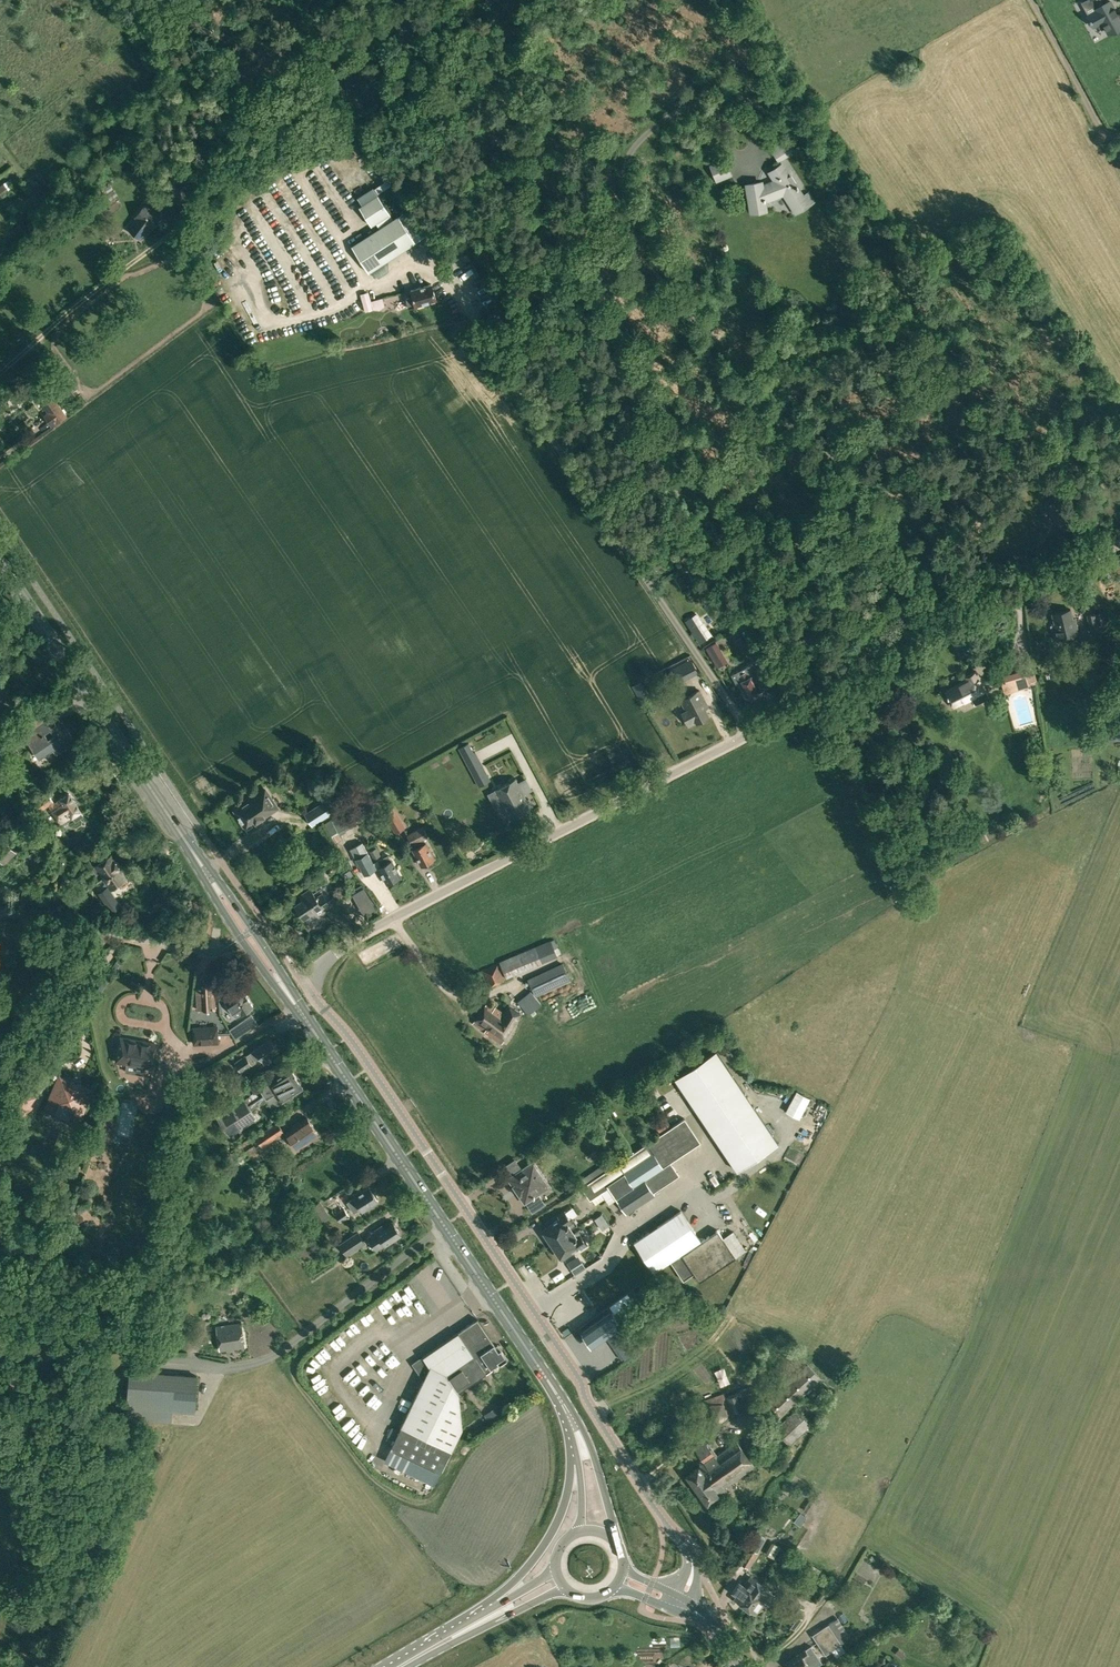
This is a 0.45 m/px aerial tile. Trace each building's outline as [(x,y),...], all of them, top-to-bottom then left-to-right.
[(1119,26),(1119,19),(1110,1),(1104,4),(1102,0),(1094,0),(1098,7),(1095,9),(1096,11),(1087,16),(1093,26),(1101,21),(1108,33),(1119,26)] [(768,146),(779,162),(795,152),(785,135),(768,146)] [(370,165),(375,159),(368,152),(362,158),(370,165)] [(725,158),(709,165),(717,182),(732,175),(725,158)] [(747,184),(751,212),(766,210),(764,196),(782,190),(796,212),(814,200),(809,193),(803,197),(782,164),(770,172),(774,180),(762,185),(761,182),(747,184)] [(10,191),(14,196),(18,193),(14,187),(10,190),(4,182),(0,185),(0,199),(10,191)] [(349,198),(356,192),(349,186),(343,192),(349,198)] [(359,207),(372,226),(391,214),(378,194),(359,207)] [(128,229),(142,239),(151,227),(151,228),(160,216),(145,204),(136,216),(137,217),(128,229)] [(352,245),(369,271),(416,242),(399,215),(352,245)] [(274,298),(282,297),(278,273),(270,275),(274,298)] [(406,299),(409,307),(436,300),(432,284),(411,290),(413,297),(406,299)] [(361,294),(365,312),(374,309),(369,292),(361,294)] [(44,415),(52,426),(56,424),(68,416),(49,389),(37,397),(48,412),(44,415)] [(1047,472),(1042,476),(1049,484),(1054,480),(1047,472)] [(1054,485),(1049,488),(1053,494),(1058,490),(1054,485)] [(812,503),(818,510),(831,501),(826,493),(812,503)] [(1047,506),(1063,530),(1074,523),(1068,513),(1064,516),(1054,501),(1047,506)] [(650,566),(659,570),(666,554),(657,550),(655,553),(649,550),(647,556),(653,559),(650,566)] [(679,560),(683,566),(689,561),(685,556),(679,560)] [(687,573),(676,579),(682,588),(692,582),(687,573)] [(1052,623),(1056,639),(1079,634),(1075,617),(1072,618),(1070,609),(1052,613),(1054,623),(1052,623)] [(1087,615),(1089,626),(1107,622),(1103,611),(1087,615)] [(696,637),(699,643),(712,635),(704,622),(702,623),(696,613),(685,620),(693,632),(691,633),(694,638),(696,637)] [(706,647),(717,667),(727,661),(716,641),(706,647)] [(691,660),(685,663),(677,667),(682,678),(691,674),(697,671),(691,660)] [(739,681),(747,696),(755,692),(756,694),(767,688),(764,682),(757,670),(756,671),(753,664),(731,675),(736,683),(739,681)] [(1029,687),(1029,685),(1026,676),(1024,670),(1000,678),(1004,694),(1029,687)] [(946,690),(954,706),(971,697),(975,705),(989,698),(976,671),(965,676),(966,679),(946,690)] [(1034,680),(1036,679),(1034,673),(1026,676),(1029,685),(1035,683),(1034,680)] [(681,713),(689,727),(710,716),(705,706),(708,705),(699,689),(680,699),(686,711),(681,713)] [(21,729),(40,758),(54,748),(56,753),(75,740),(62,721),(50,729),(41,715),(21,729)] [(458,748),(478,786),(490,779),(470,741),(468,743),(458,748)] [(495,789),(510,818),(531,807),(530,807),(533,805),(529,799),(527,800),(523,793),(531,789),(525,778),(518,782),(516,778),(495,789)] [(234,809),(246,827),(277,807),(266,789),(234,809)] [(566,791),(559,800),(567,806),(574,797),(566,791)] [(49,805),(61,823),(73,816),(76,821),(84,816),(81,811),(69,792),(58,800),(59,801),(54,804),(52,801),(47,793),(35,801),(40,810),(49,805)] [(312,824),(340,806),(333,795),(305,813),(312,824)] [(391,825),(395,833),(406,827),(395,806),(384,813),(391,825)] [(325,823),(336,842),(342,838),(340,834),(356,824),(355,822),(361,819),(354,807),(331,819),(332,819),(325,823)] [(423,826),(407,833),(415,848),(413,849),(421,865),(429,861),(430,862),(433,861),(432,859),(434,858),(426,842),(424,838),(428,836),(423,826)] [(5,864),(17,852),(6,841),(0,846),(0,860),(5,864)] [(350,848),(364,875),(376,868),(362,841),(350,848)] [(323,845),(328,854),(334,850),(329,842),(323,845)] [(369,848),(374,858),(380,856),(375,845),(369,848)] [(78,847),(71,853),(74,856),(80,850),(78,847)] [(909,861),(917,866),(922,857),(913,853),(909,861)] [(400,876),(391,860),(390,860),(388,855),(378,860),(381,866),(379,867),(387,883),(394,880),(394,881),(398,879),(398,878),(400,876)] [(100,872),(104,878),(120,868),(119,867),(120,867),(120,865),(118,862),(116,861),(115,862),(111,856),(92,869),(96,874),(100,872)] [(329,866),(332,872),(341,866),(338,860),(329,866)] [(103,885),(107,892),(119,884),(121,887),(123,887),(127,884),(128,882),(126,879),(127,879),(120,868),(104,878),(107,882),(103,885)] [(33,880),(38,886),(51,877),(47,871),(33,880)] [(189,892),(178,876),(172,880),(173,881),(167,885),(178,900),(189,892)] [(295,904),(304,917),(314,910),(318,915),(333,905),(325,894),(327,892),(323,887),(315,893),(311,887),(300,894),(303,898),(295,904)] [(364,889),(352,896),(364,918),(376,911),(364,889)] [(69,901),(75,912),(83,907),(77,896),(69,901)] [(499,961),(506,977),(557,956),(557,955),(559,953),(558,949),(558,948),(555,939),(551,940),(550,940),(499,961)] [(527,978),(535,996),(570,980),(562,962),(527,978)] [(481,970),(487,985),(505,979),(498,963),(481,970)] [(197,989),(197,1009),(215,1008),(214,996),(211,996),(211,986),(202,986),(202,989),(197,989)] [(225,999),(236,1016),(241,1013),(253,1006),(241,988),(229,996),(230,996),(225,999)] [(518,1001),(529,1014),(541,1004),(530,991),(518,1001)] [(473,1023),(501,1042),(520,1013),(508,1006),(503,1013),(486,1002),(473,1023)] [(229,1031),(236,1040),(259,1025),(252,1016),(229,1031)] [(218,1025),(193,1026),(194,1047),(219,1046),(218,1025)] [(117,1060),(152,1066),(156,1044),(121,1038),(117,1060)] [(236,1062),(241,1071),(256,1062),(255,1060),(260,1056),(264,1062),(273,1057),(271,1054),(278,1050),(271,1039),(236,1062)] [(674,1078),(737,1171),(778,1143),(716,1050),(674,1078)] [(216,1116),(229,1136),(238,1130),(248,1124),(257,1118),(251,1109),(266,1099),(272,1108),(303,1088),(290,1068),(260,1088),(263,1093),(254,1099),(251,1095),(246,1098),(245,1097),(216,1116)] [(127,1089),(158,1087),(157,1070),(126,1072),(127,1089)] [(200,1075),(207,1087),(216,1081),(214,1077),(209,1070),(200,1075)] [(43,1107),(79,1122),(94,1087),(58,1071),(43,1107)] [(165,1104),(180,1106),(183,1078),(168,1076),(165,1104)] [(8,1110),(19,1118),(21,1115),(22,1116),(24,1114),(27,1116),(34,1106),(31,1104),(36,1097),(22,1086),(8,1106),(10,1107),(8,1110)] [(786,1111),(799,1118),(810,1098),(796,1090),(786,1111)] [(125,1152),(138,1152),(139,1116),(126,1116),(125,1152)] [(654,1122),(661,1134),(670,1128),(663,1116),(654,1122)] [(287,1132),(298,1149),(319,1134),(307,1118),(300,1122),(299,1121),(292,1126),(294,1127),(287,1132)] [(653,1192),(679,1175),(670,1162),(700,1142),(684,1118),(609,1168),(605,1162),(581,1178),(585,1184),(582,1186),(590,1199),(609,1185),(627,1213),(655,1195),(653,1192)] [(69,1139),(73,1127),(55,1120),(50,1132),(69,1139)] [(256,1136),(263,1146),(284,1131),(277,1121),(256,1136)] [(526,1201),(533,1211),(544,1203),(538,1194),(550,1185),(534,1161),(522,1169),(515,1159),(503,1167),(510,1177),(508,1178),(525,1202),(526,1201)] [(347,1202),(354,1212),(361,1207),(363,1210),(378,1200),(369,1186),(362,1191),(360,1189),(352,1194),(354,1197),(347,1202)] [(308,1209),(316,1223),(330,1214),(321,1201),(308,1209)] [(372,1204),(374,1210),(384,1206),(382,1201),(372,1204)] [(335,1214),(340,1222),(349,1215),(344,1208),(335,1214)] [(694,1273),(699,1281),(745,1250),(733,1231),(723,1238),(717,1229),(701,1240),(681,1210),(634,1242),(654,1271),(670,1260),(684,1280),(694,1273)] [(543,1229),(552,1243),(572,1230),(571,1228),(578,1224),(572,1214),(569,1216),(566,1211),(558,1215),(560,1217),(543,1229)] [(368,1237),(377,1250),(385,1244),(385,1245),(402,1234),(392,1218),(383,1225),(383,1224),(376,1228),(376,1229),(376,1230),(377,1232),(368,1237)] [(552,1243),(561,1257),(579,1246),(581,1247),(587,1243),(582,1236),(585,1234),(580,1227),(573,1231),(572,1230),(552,1243)] [(333,1232),(336,1236),(342,1233),(339,1228),(333,1232)] [(339,1244),(347,1255),(366,1243),(358,1231),(339,1244)] [(581,1261),(571,1268),(575,1274),(585,1267),(581,1261)] [(403,1294),(408,1303),(417,1297),(412,1289),(403,1294)] [(614,1309),(581,1331),(592,1346),(624,1323),(614,1309)] [(92,1312),(88,1330),(95,1332),(99,1313),(92,1312)] [(569,1316),(550,1329),(558,1341),(578,1328),(569,1316)] [(385,1460),(434,1484),(462,1426),(458,1392),(493,1368),(492,1367),(498,1362),(500,1364),(508,1359),(501,1348),(499,1350),(478,1319),(412,1363),(424,1379),(385,1460)] [(390,1333),(400,1329),(396,1319),(386,1323),(390,1333)] [(217,1326),(220,1350),(245,1347),(241,1322),(217,1326)] [(351,1331),(342,1338),(350,1347),(359,1340),(351,1331)] [(333,1357),(345,1352),(340,1341),(328,1346),(333,1357)] [(324,1362),(328,1360),(322,1350),(318,1353),(324,1362)] [(580,1360),(589,1375),(609,1363),(605,1356),(601,1358),(597,1351),(580,1360)] [(316,1369),(320,1367),(314,1358),(310,1360),(316,1369)] [(759,1409),(773,1424),(821,1378),(807,1364),(759,1409)] [(127,1419),(171,1423),(172,1411),(195,1413),(198,1375),(130,1369),(127,1419)] [(365,1380),(361,1384),(368,1391),(372,1388),(365,1380)] [(357,1393),(364,1399),(367,1395),(360,1389),(357,1393)] [(726,1392),(704,1399),(698,1418),(710,1427),(716,1423),(717,1424),(728,1415),(728,1414),(732,1411),(745,1407),(740,1392),(727,1396),(726,1392)] [(370,1399),(366,1403),(373,1410),(377,1406),(370,1399)] [(484,1414),(489,1422),(503,1412),(498,1405),(484,1414)] [(775,1429),(789,1445),(811,1424),(810,1423),(812,1421),(807,1415),(806,1416),(802,1411),(800,1413),(796,1409),(775,1429)] [(349,1411),(340,1418),(347,1429),(357,1422),(349,1411)] [(139,1446),(151,1450),(158,1431),(146,1427),(139,1446)] [(701,1496),(707,1504),(726,1491),(724,1488),(755,1466),(736,1440),(717,1454),(706,1438),(694,1447),(704,1462),(686,1475),(692,1483),(693,1483),(702,1495),(701,1496)] [(367,1441),(361,1446),(366,1452),(372,1446),(367,1441)] [(740,1563),(748,1567),(757,1552),(755,1550),(758,1545),(752,1542),(740,1563)] [(767,1554),(774,1558),(781,1546),(774,1542),(767,1554)] [(759,1582),(751,1576),(743,1586),(739,1583),(733,1591),(732,1591),(732,1592),(737,1595),(734,1598),(745,1606),(751,1597),(749,1596),(759,1582)] [(751,1597),(745,1606),(755,1613),(764,1601),(768,1603),(776,1594),(759,1582),(749,1596),(751,1597)] [(784,1622),(794,1629),(802,1618),(799,1616),(804,1608),(794,1601),(789,1609),(792,1611),(784,1622)] [(847,1619),(842,1612),(838,1615),(842,1622),(847,1619)] [(832,1650),(836,1656),(846,1650),(841,1643),(850,1637),(838,1618),(812,1634),(825,1654),(832,1650)] [(789,1666),(805,1666),(808,1666),(814,1666),(822,1662),(810,1645),(805,1649),(786,1662),(789,1666)] [(895,1652),(902,1657),(905,1653),(899,1648),(895,1652)]
